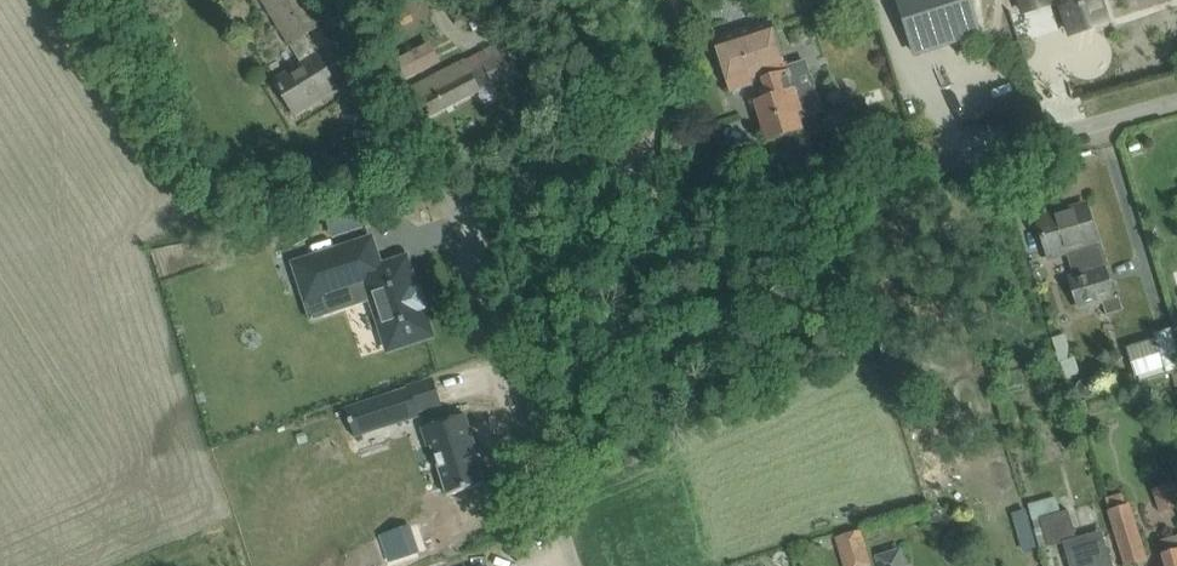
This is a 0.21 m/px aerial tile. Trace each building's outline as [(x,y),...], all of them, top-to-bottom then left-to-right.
[(338,88),(305,36),(324,24),(311,3),(309,0),(263,0),(304,65),(276,82),(283,93),(296,114),(338,88)] [(481,16),(472,0),(452,0),(446,3),(460,28),(481,16)] [(976,0),(904,0),(922,52),(986,30),(976,0)] [(1024,11),(1049,3),(1048,0),(1020,0),(1024,11)] [(1071,34),(1108,22),(1101,0),(1061,0),(1071,34)] [(725,67),(732,92),(753,85),(752,80),(769,75),(787,69),(787,67),(781,49),(781,48),(774,26),(773,24),(772,22),(743,31),(716,39),(717,42),(724,66),(725,67)] [(507,49),(506,45),(503,47),(503,46),(494,49),(497,58),(490,62),(485,52),(414,89),(429,117),(516,71),(505,50),(507,49)] [(789,74),(770,80),(776,98),(759,104),(770,140),(801,130),(797,119),(822,111),(814,86),(805,89),(800,70),(789,74)] [(1119,296),(1114,297),(1087,205),(1038,220),(1045,243),(1050,257),(1072,250),(1080,277),(1071,280),(1080,308),(1102,301),(1107,316),(1124,310),(1119,296)] [(370,242),(298,266),(309,296),(309,297),(323,292),(329,309),(374,295),(375,301),(391,347),(429,334),(421,308),(424,307),(419,292),(416,293),(405,261),(379,270),(370,242)] [(1130,348),(1139,382),(1174,373),(1176,372),(1176,345),(1173,330),(1154,334),(1156,342),(1130,348)] [(1078,383),(1076,388),(1077,391),(1078,393),(1083,396),(1088,396),(1092,392),(1094,388),(1093,385),(1092,383),(1088,380),(1082,380),(1078,383)] [(410,387),(347,408),(359,439),(421,417),(410,387)] [(1009,401),(998,404),(1003,422),(1015,419),(1009,401)] [(465,414),(422,428),(428,447),(431,447),(447,496),(485,484),(474,449),(476,448),(465,414)] [(1176,510),(1176,493),(1174,484),(1152,490),(1160,515),(1176,510)] [(1060,514),(1057,499),(1028,506),(1039,549),(1077,540),(1070,512),(1060,514)] [(382,513),(394,545),(425,534),(414,502),(382,513)] [(1146,561),(1128,506),(1110,512),(1127,565),(1128,565),(1146,561)] [(843,560),(867,553),(860,530),(836,537),(843,560)] [(1161,540),(1165,555),(1168,565),(1176,565),(1176,535),(1161,540)] [(1072,565),(1113,565),(1106,541),(1068,552),(1072,565)] [(901,550),(875,558),(878,565),(906,565),(901,550)]
